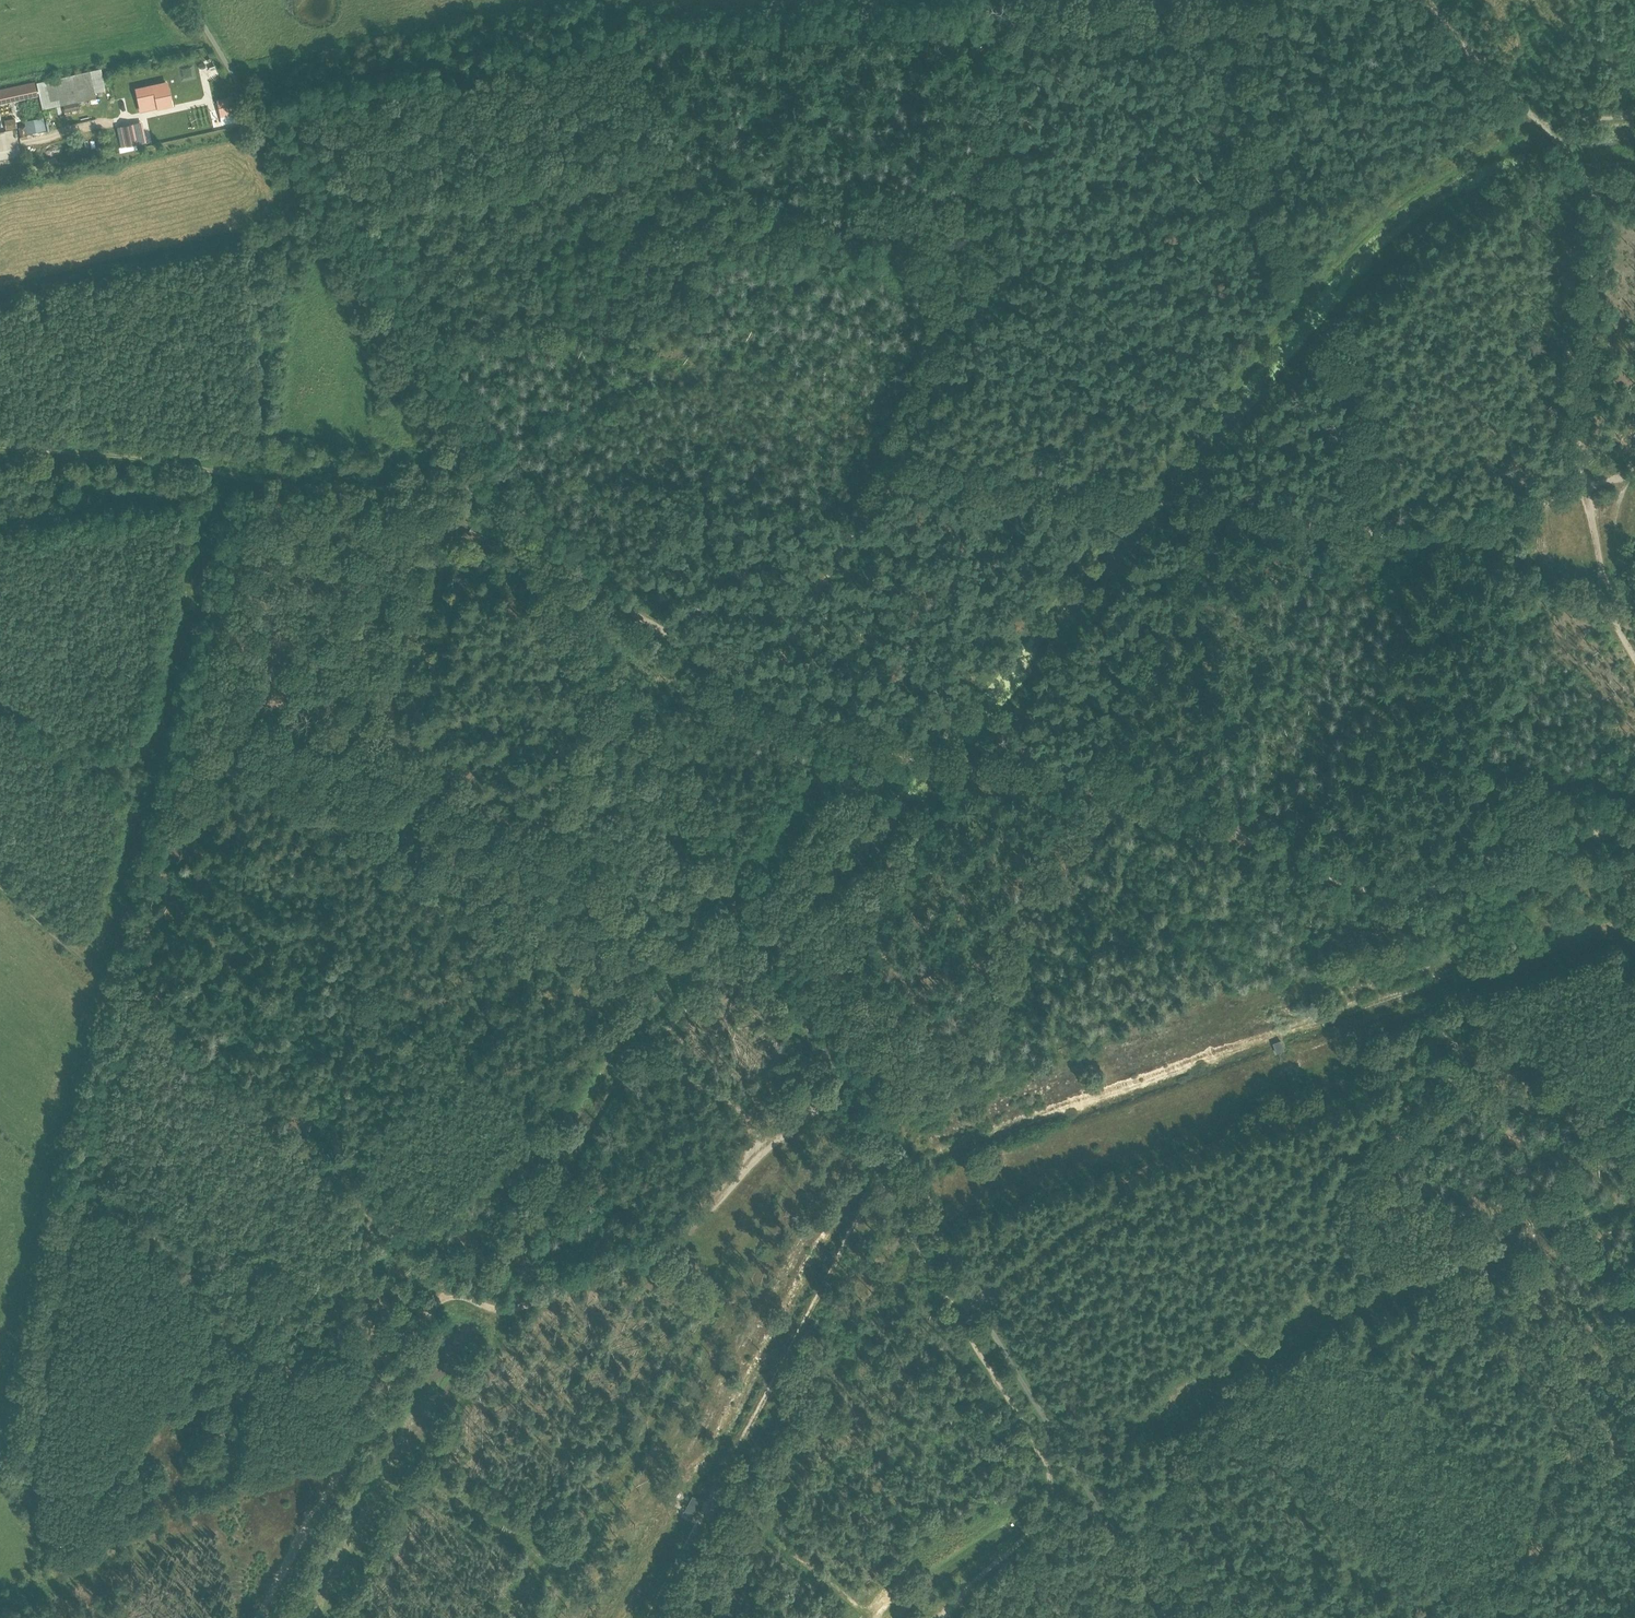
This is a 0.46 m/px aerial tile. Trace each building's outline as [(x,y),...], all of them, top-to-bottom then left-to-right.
[(95,92),(105,89),(100,69),(37,83),(42,109),(63,105),(79,101),(96,97),(95,92)] [(151,87),(137,90),(139,103),(156,99),(158,107),(165,106),(172,104),(169,91),(167,83),(151,87)] [(35,84),(0,91),(0,104),(38,96),(35,84)] [(228,99),(218,101),(219,108),(220,114),(231,112),(229,105),(228,99)] [(79,101),(63,105),(64,113),(80,109),(79,101)] [(11,104),(1,105),(3,119),(13,117),(11,104)] [(44,117),(26,121),(29,133),(46,130),(44,117)] [(15,118),(5,120),(7,129),(17,127),(15,118)] [(120,127),(118,127),(119,133),(120,137),(122,147),(124,146),(126,146),(127,146),(128,146),(135,144),(146,142),(144,135),(143,132),(134,135),(132,129),(132,125),(132,124),(127,125),(123,126),(120,127)] [(26,126),(19,127),(21,138),(28,136),(26,126)] [(1277,1054),(1285,1051),(1282,1040),(1273,1043),(1277,1054)] [(693,1495),(685,1511),(694,1516),(702,1500),(693,1495)]
